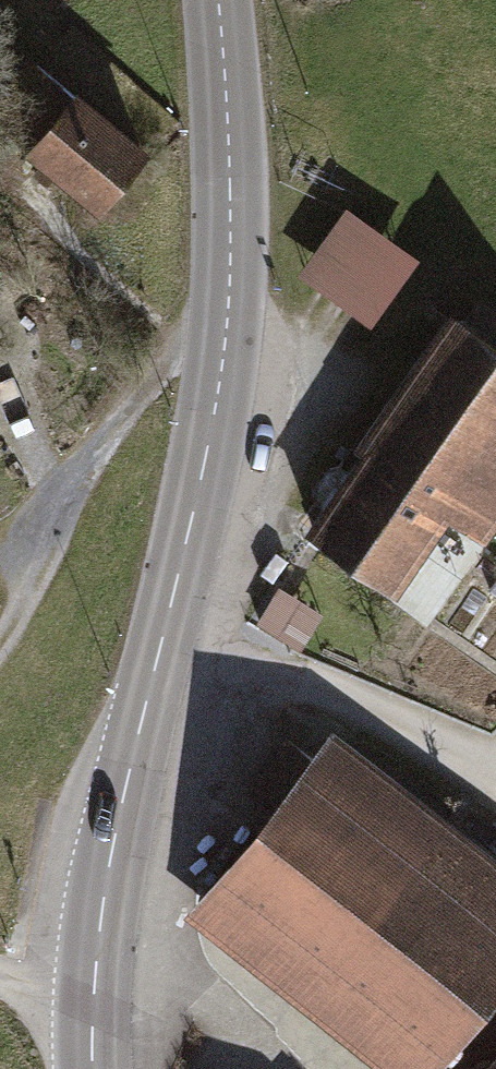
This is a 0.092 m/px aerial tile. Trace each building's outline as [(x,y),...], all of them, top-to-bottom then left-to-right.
[(140,155),(33,68),(0,109),(0,141),(91,215),(140,155)] [(413,252),(349,205),(304,265),(368,313),(413,252)] [(495,515),(495,352),(439,315),(302,529),(391,586),(438,514),(479,540),(495,515)] [(322,722),(178,906),(388,1068),(427,1068),(495,981),(495,857),(322,722)] [(488,1068),(495,1068),(495,1059),(488,1068)]
